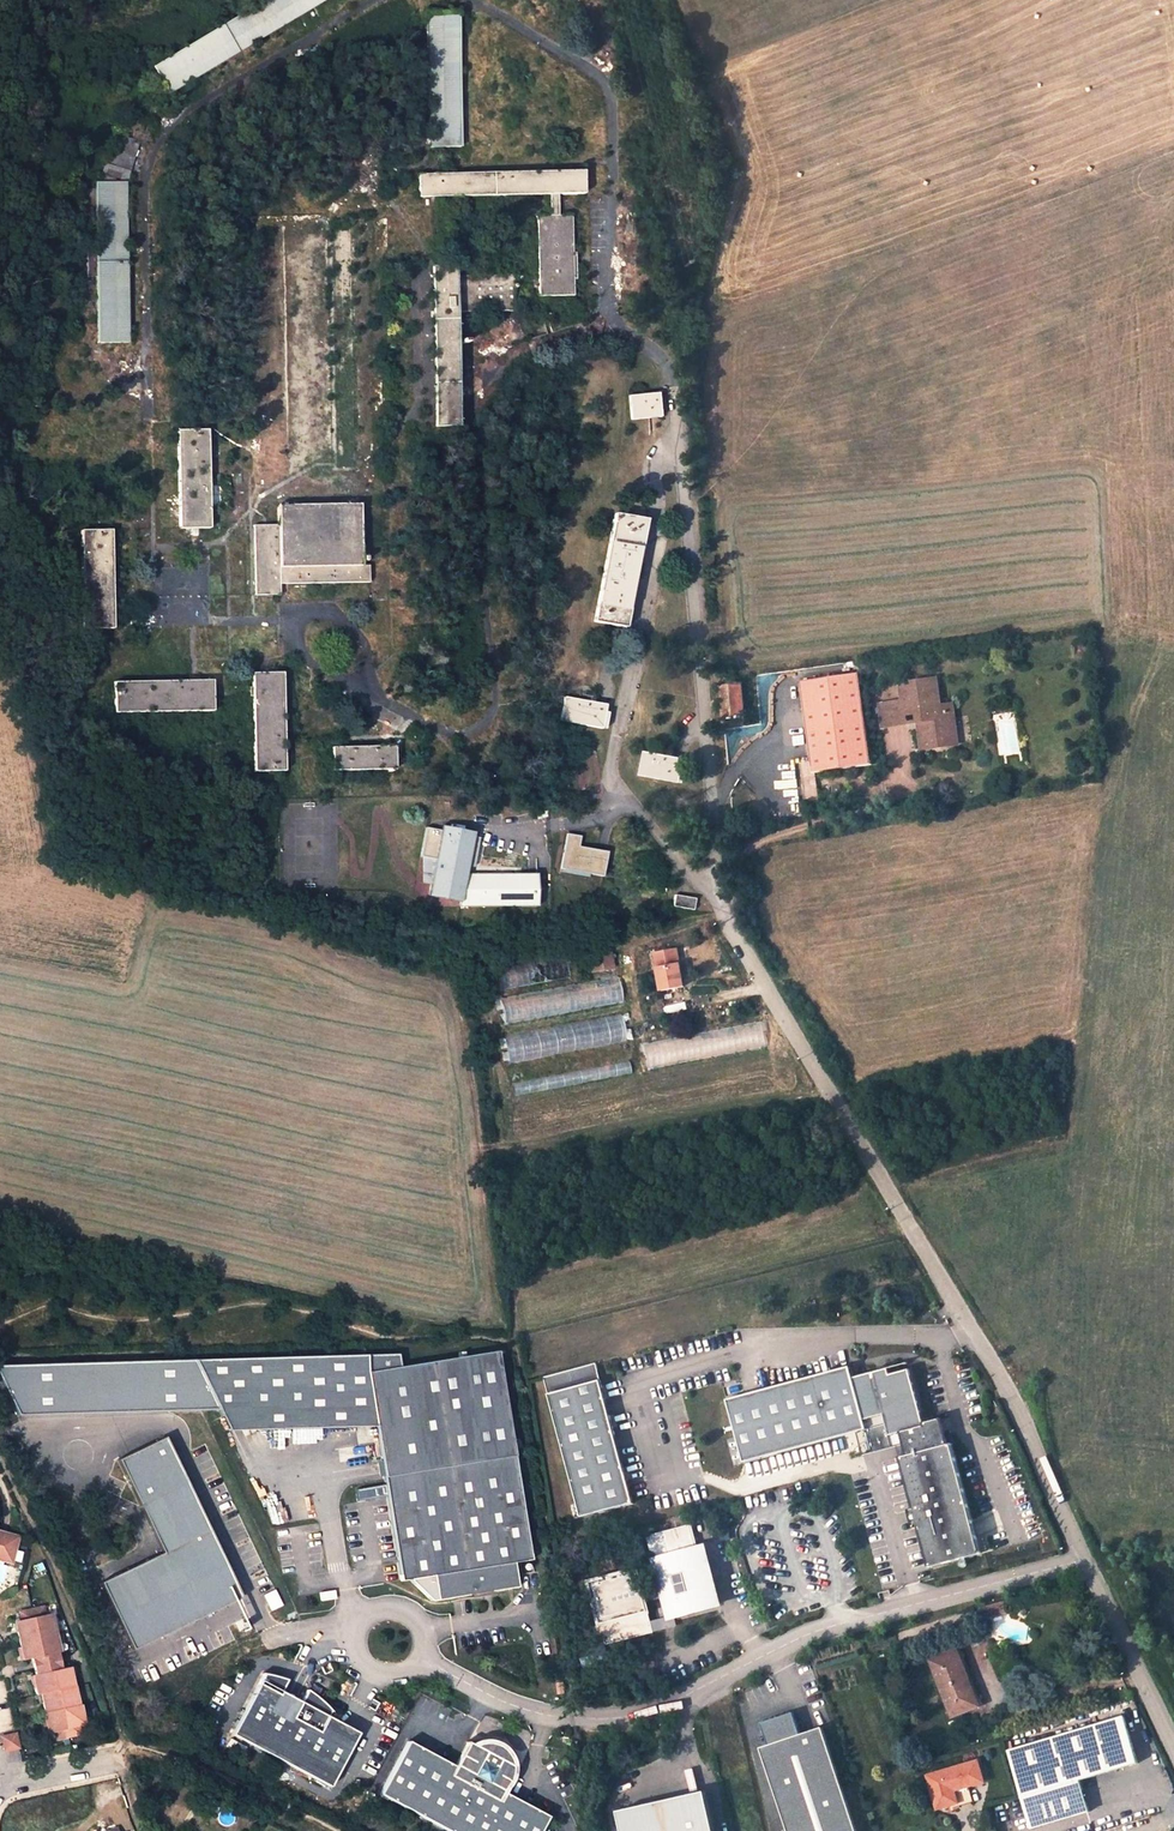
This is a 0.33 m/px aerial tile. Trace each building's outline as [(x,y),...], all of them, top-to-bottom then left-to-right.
[(152,68),(169,95),(328,0),(266,0),(152,68)] [(458,15),(427,15),(429,149),(460,148),(458,15)] [(138,142),(113,134),(99,184),(94,184),(95,189),(78,190),(78,227),(95,226),(96,250),(96,278),(97,344),(128,343),(125,184),(138,142)] [(582,172),(418,175),(419,198),(549,196),(558,195),(583,195),(582,172)] [(558,195),(549,196),(549,217),(559,216),(558,195)] [(549,217),(537,217),(539,298),(573,297),(571,216),(559,216),(549,217)] [(96,278),(96,250),(87,250),(87,278),(96,278)] [(454,267),(433,268),(435,428),(457,427),(455,312),(514,311),(512,275),(455,277),(454,267)] [(658,394),(629,396),(631,421),(661,419),(658,394)] [(208,430),(177,431),(179,530),(210,530),(208,430)] [(278,525),(253,526),(254,596),(279,595),(279,584),(369,583),(368,566),(361,566),(359,506),(278,508),(278,525)] [(644,520),(614,514),(594,622),(623,628),(644,520)] [(111,531),(81,531),(82,630),(112,630),(111,531)] [(282,674),(251,674),(253,772),(284,771),(282,674)] [(859,675),(799,682),(811,762),(812,774),(814,773),(872,765),(859,675)] [(936,680),(913,684),(913,688),(918,723),(922,750),(946,746),(944,734),(956,733),(952,706),(940,707),(936,680)] [(213,681),(114,683),(114,713),(213,711),(213,681)] [(741,685),(719,688),(722,718),(744,716),(743,702),(741,685)] [(751,685),(741,685),(743,702),(753,701),(751,685)] [(901,689),(902,701),(905,724),(918,723),(913,688),(901,689)] [(605,705),(565,697),(559,722),(601,729),(605,705)] [(902,701),(879,704),(882,728),(905,724),(902,701)] [(957,745),(956,733),(944,734),(946,746),(957,745)] [(393,747),(331,748),(331,772),(394,771),(393,747)] [(685,760),(643,752),(639,776),(680,784),(685,760)] [(811,762),(800,763),(804,803),(818,801),(814,773),(812,774),(811,762)] [(435,831),(426,830),(418,882),(426,884),(424,896),(458,901),(469,829),(436,824),(435,831)] [(579,838),(566,836),(560,868),(601,877),(605,853),(577,848),(579,838)] [(459,905),(533,904),(533,871),(459,872),(459,905)] [(693,900),(674,896),(672,906),(691,910),(693,900)] [(608,948),(588,952),(592,973),(613,969),(608,948)] [(677,949),(660,952),(663,967),(658,968),(663,991),(684,986),(677,949)] [(660,952),(655,953),(658,968),(663,967),(660,952)] [(574,956),(494,971),(497,991),(577,976),(574,956)] [(619,976),(499,1000),(504,1025),(624,1001),(619,976)] [(629,1015),(503,1038),(508,1063),(633,1040),(629,1015)] [(531,1559),(499,1350),(368,1370),(377,1426),(400,1579),(433,1574),(437,1598),(517,1586),(513,1561),(531,1559)] [(377,1426),(368,1370),(364,1353),(0,1364),(0,1389),(12,1414),(214,1408),(224,1430),(377,1426)] [(546,1376),(557,1420),(609,1407),(598,1362),(546,1376)] [(728,1398),(744,1459),(887,1422),(890,1431),(923,1422),(910,1369),(892,1374),(890,1367),(855,1377),(852,1366),(728,1398)] [(890,1431),(890,1433),(926,1424),(912,1369),(910,1369),(923,1422),(890,1431)] [(557,1420),(581,1513),(634,1499),(609,1407),(557,1420)] [(242,1599),(166,1439),(119,1461),(162,1551),(98,1581),(132,1651),(242,1599)] [(13,1566),(20,1540),(0,1535),(0,1563),(13,1566)] [(714,1542),(654,1558),(670,1622),(732,1606),(714,1542)] [(318,1598),(333,1595),(332,1587),(317,1590),(318,1598)] [(261,1594),(269,1610),(281,1604),(274,1588),(261,1594)] [(998,1603),(987,1606),(990,1616),(1000,1613),(998,1603)] [(18,1622),(26,1660),(38,1658),(62,1653),(64,1653),(56,1614),(49,1615),(47,1607),(23,1612),(25,1621),(18,1622)] [(957,1650),(929,1660),(951,1717),(980,1706),(975,1694),(972,1696),(959,1663),(963,1662),(957,1650)] [(62,1653),(38,1658),(42,1675),(66,1670),(62,1653)] [(972,1696),(975,1694),(963,1662),(959,1663),(972,1696)] [(46,1713),(51,1734),(60,1733),(61,1741),(82,1736),(80,1729),(89,1726),(85,1706),(83,1706),(79,1688),(78,1688),(74,1668),(66,1670),(42,1675),(36,1677),(40,1696),(44,1695),(48,1713),(46,1713)] [(293,1680),(268,1673),(237,1733),(337,1787),(366,1733),(333,1714),(338,1712),(331,1703),(313,1690),(307,1701),(288,1692),(293,1680)] [(765,1723),(772,1746),(763,1749),(792,1830),(866,1830),(830,1728),(807,1735),(800,1713),(765,1723)] [(1031,1830),(1089,1812),(1079,1781),(1138,1763),(1123,1717),(1007,1752),(1031,1830)] [(17,1735),(2,1738),(5,1753),(20,1750),(17,1735)] [(379,1788),(464,1830),(535,1830),(547,1807),(500,1784),(503,1777),(506,1772),(508,1766),(509,1760),(509,1755),(506,1749),(505,1746),(501,1742),(498,1739),(493,1737),(488,1735),(481,1735),(476,1736),(471,1738),(465,1735),(453,1760),(405,1735),(379,1788)] [(978,1761),(928,1776),(937,1809),(958,1804),(955,1791),(984,1782),(978,1761)] [(618,1811),(623,1830),(715,1830),(706,1791),(618,1811)]
